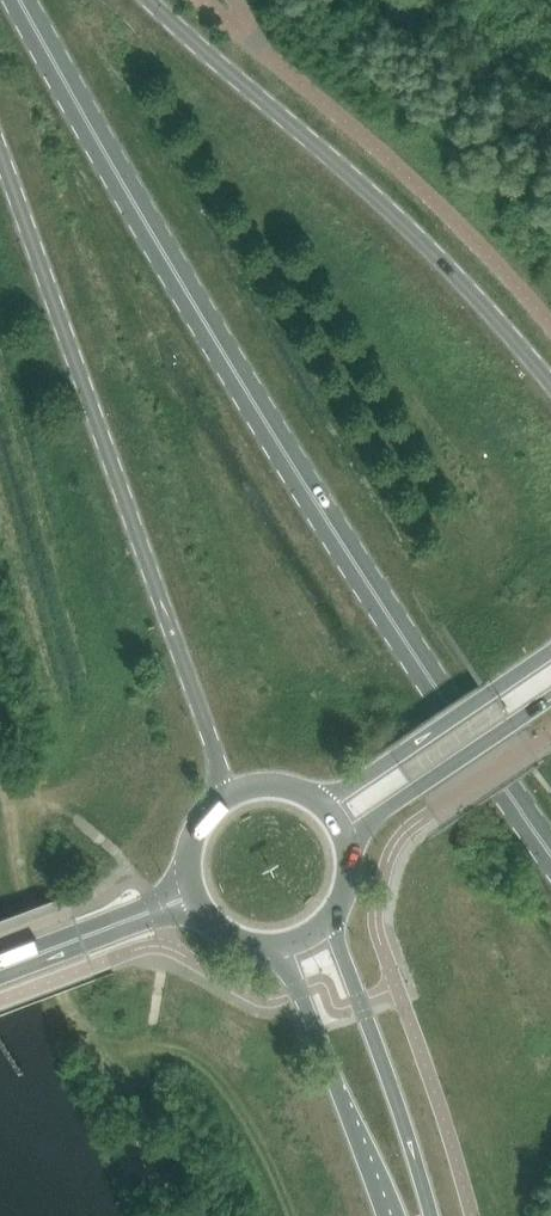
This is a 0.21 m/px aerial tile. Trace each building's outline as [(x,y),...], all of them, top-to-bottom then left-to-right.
[(11,1016),(0,988),(0,1020),(11,1016)]
